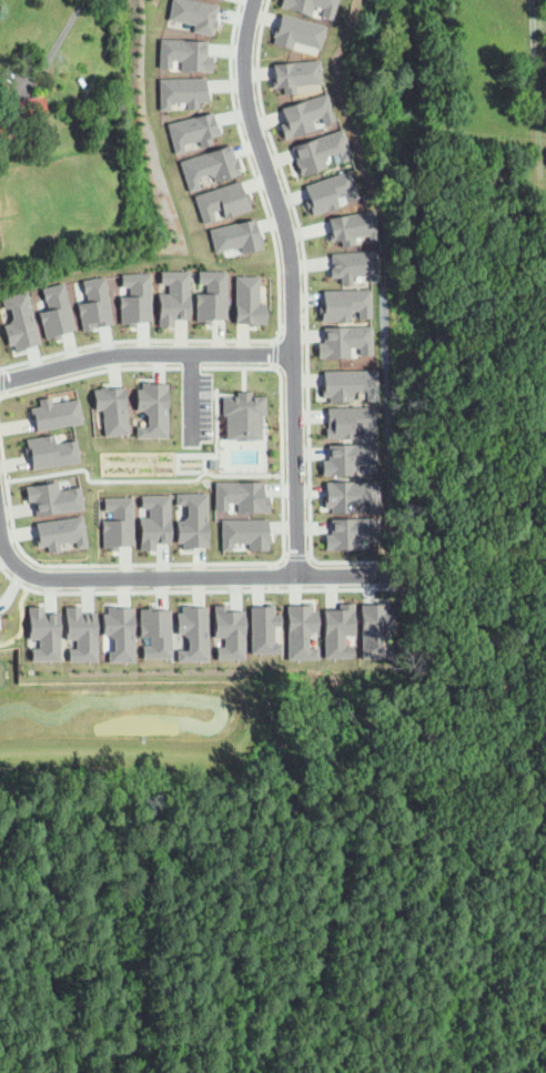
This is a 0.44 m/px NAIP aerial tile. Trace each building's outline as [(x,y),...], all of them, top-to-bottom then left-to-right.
[(161,17),(164,0),(209,0),(215,1),(210,34),(184,30),(186,20),(161,17)] [(271,8),(272,0),(337,0),(335,10),(312,4),(310,16),(271,8)] [(274,11),(327,24),(321,50),(293,42),(291,49),(266,42),(274,11)] [(154,36),(205,39),(204,52),(211,52),(210,68),(152,64),(154,36)] [(267,59),(321,55),(323,83),(294,85),(294,92),(276,93),(269,77),(267,59)] [(158,78),(205,77),(206,92),(209,92),(209,101),(198,101),(199,109),(186,109),(186,102),(170,102),(171,110),(159,110),(158,78)] [(277,101),(327,87),(337,121),(281,136),(275,117),(281,115),(277,101)] [(8,138),(0,139),(0,118),(3,118),(2,109),(11,108),(10,101),(43,97),(47,117),(14,121),(16,131),(7,132),(8,138)] [(161,120),(208,108),(214,132),(178,141),(180,148),(169,151),(161,120)] [(285,141),(344,125),(355,163),(342,161),(340,151),(321,154),(331,169),(295,178),(285,141)] [(174,152),(224,135),(236,170),(211,179),(204,172),(183,180),(174,152)] [(302,183),(353,166),(362,195),(311,212),(302,183)] [(189,191),(233,178),(243,206),(218,214),(215,206),(205,210),(208,215),(196,219),(189,191)] [(324,215),(362,207),(367,234),(352,236),(354,245),(340,247),(338,240),(328,242),(324,215)] [(205,223),(247,211),(256,243),(234,250),(232,243),(212,249),(205,223)] [(327,251),(375,247),(376,279),(368,280),(368,273),(353,274),(353,281),(342,281),(343,275),(330,276),(327,251)] [(155,266),(185,265),(186,317),(155,317),(155,266)] [(191,265),(222,265),(222,317),(191,317),(191,265)] [(77,275),(102,270),(114,324),(82,331),(75,298),(81,292),(77,275)] [(117,273),(146,272),(149,321),(119,321),(117,273)] [(231,273),(255,273),(255,300),(262,301),(262,321),(230,321),(231,273)] [(41,290),(61,283),(75,331),(46,340),(36,307),(47,304),(41,290)] [(315,289),(368,285),(371,314),(316,317),(315,289)] [(3,331),(0,321),(0,305),(4,297),(23,291),(40,342),(12,352),(13,332),(3,331)] [(317,323),(370,321),(371,354),(362,354),(361,345),(350,346),(350,356),(318,357),(318,351),(311,351),(311,335),(318,335),(317,323)] [(324,371),(376,368),(377,401),(366,401),(366,389),(356,391),(351,395),(351,401),(330,402),(330,396),(323,396),(323,386),(324,386),(324,371)] [(131,385),(142,385),(142,379),(171,379),(169,441),(128,439),(129,416),(141,416),(141,399),(131,395),(131,385)] [(90,388),(121,386),(124,434),(93,436),(90,388)] [(223,395),(234,395),(234,386),(247,386),(247,393),(267,394),(266,418),(260,417),(260,437),(222,436),(223,395)] [(29,404),(77,394),(83,422),(34,432),(29,404)] [(374,406),(375,435),(363,435),(363,427),(354,427),(354,437),(326,438),(326,427),(328,427),(328,407),(374,406)] [(24,438),(51,434),(51,439),(75,436),(79,460),(29,468),(24,438)] [(328,444),(375,443),(376,472),(364,472),(364,464),(354,464),(355,475),(323,475),(323,459),(330,459),(328,444)] [(20,482),(54,477),(57,488),(78,486),(81,506),(36,513),(33,497),(22,499),(20,482)] [(326,482),(380,479),(381,512),(368,512),(368,500),(358,502),(353,506),(353,513),(332,513),(332,507),(325,507),(324,497),(326,497),(326,482)] [(459,494),(455,493),(446,490),(447,489),(436,487),(438,479),(448,482),(449,479),(462,483),(459,494)] [(215,510),(215,482),(264,482),(264,496),(270,496),(270,513),(237,513),(237,503),(228,503),(228,510),(215,510)] [(175,490),(206,492),(204,546),(173,545),(175,490)] [(136,492),(168,492),(168,543),(155,543),(155,548),(136,549),(136,492)] [(102,496),(130,495),(132,544),(103,545),(102,496)] [(32,520),(83,515),(87,545),(74,547),(67,540),(55,541),(57,550),(46,553),(44,545),(36,546),(32,520)] [(331,518),(378,517),(380,539),(366,539),(366,538),(357,538),(357,548),(326,549),(326,534),(332,534),(331,518)] [(222,549),(222,519),(269,519),(269,534),(271,534),(271,541),(269,541),(269,549),(250,549),(250,543),(232,543),(232,549),(222,549)] [(28,656),(59,656),(58,606),(40,607),(40,599),(27,599),(28,636),(36,636),(36,645),(28,645),(28,656)] [(65,656),(97,655),(95,606),(78,606),(78,599),(64,599),(65,636),(73,636),(74,644),(65,645),(65,656)] [(175,601),(203,603),(203,660),(172,660),(172,645),(180,645),(180,631),(175,630),(175,601)] [(360,604),(361,658),(391,657),(390,647),(381,647),(381,635),(385,630),(391,630),(391,608),(385,608),(385,601),(375,601),(375,604),(360,604)] [(324,608),(324,657),(352,657),(352,644),(345,644),(344,635),(354,635),(354,603),(340,603),(340,608),(324,608)] [(218,658),(246,658),(245,610),(229,610),(229,604),(214,604),(214,625),(213,625),(214,637),(224,637),(224,646),(218,646),(218,658)] [(252,652),(251,606),(266,606),(266,604),(275,604),(275,614),(282,614),(282,625),(275,626),(275,642),(283,642),(283,652),(252,652)] [(289,606),(290,658),(318,658),(318,647),(309,647),(309,637),(313,631),(318,631),(318,610),(313,610),(313,604),(305,604),(305,605),(289,606)] [(108,656),(132,656),(132,605),(108,605),(108,613),(102,613),(102,629),(111,629),(111,636),(108,636),(108,656)] [(142,658),(172,657),(171,609),(155,609),(155,608),(140,608),(140,624),(140,636),(150,636),(150,645),(142,645),(142,658)]
